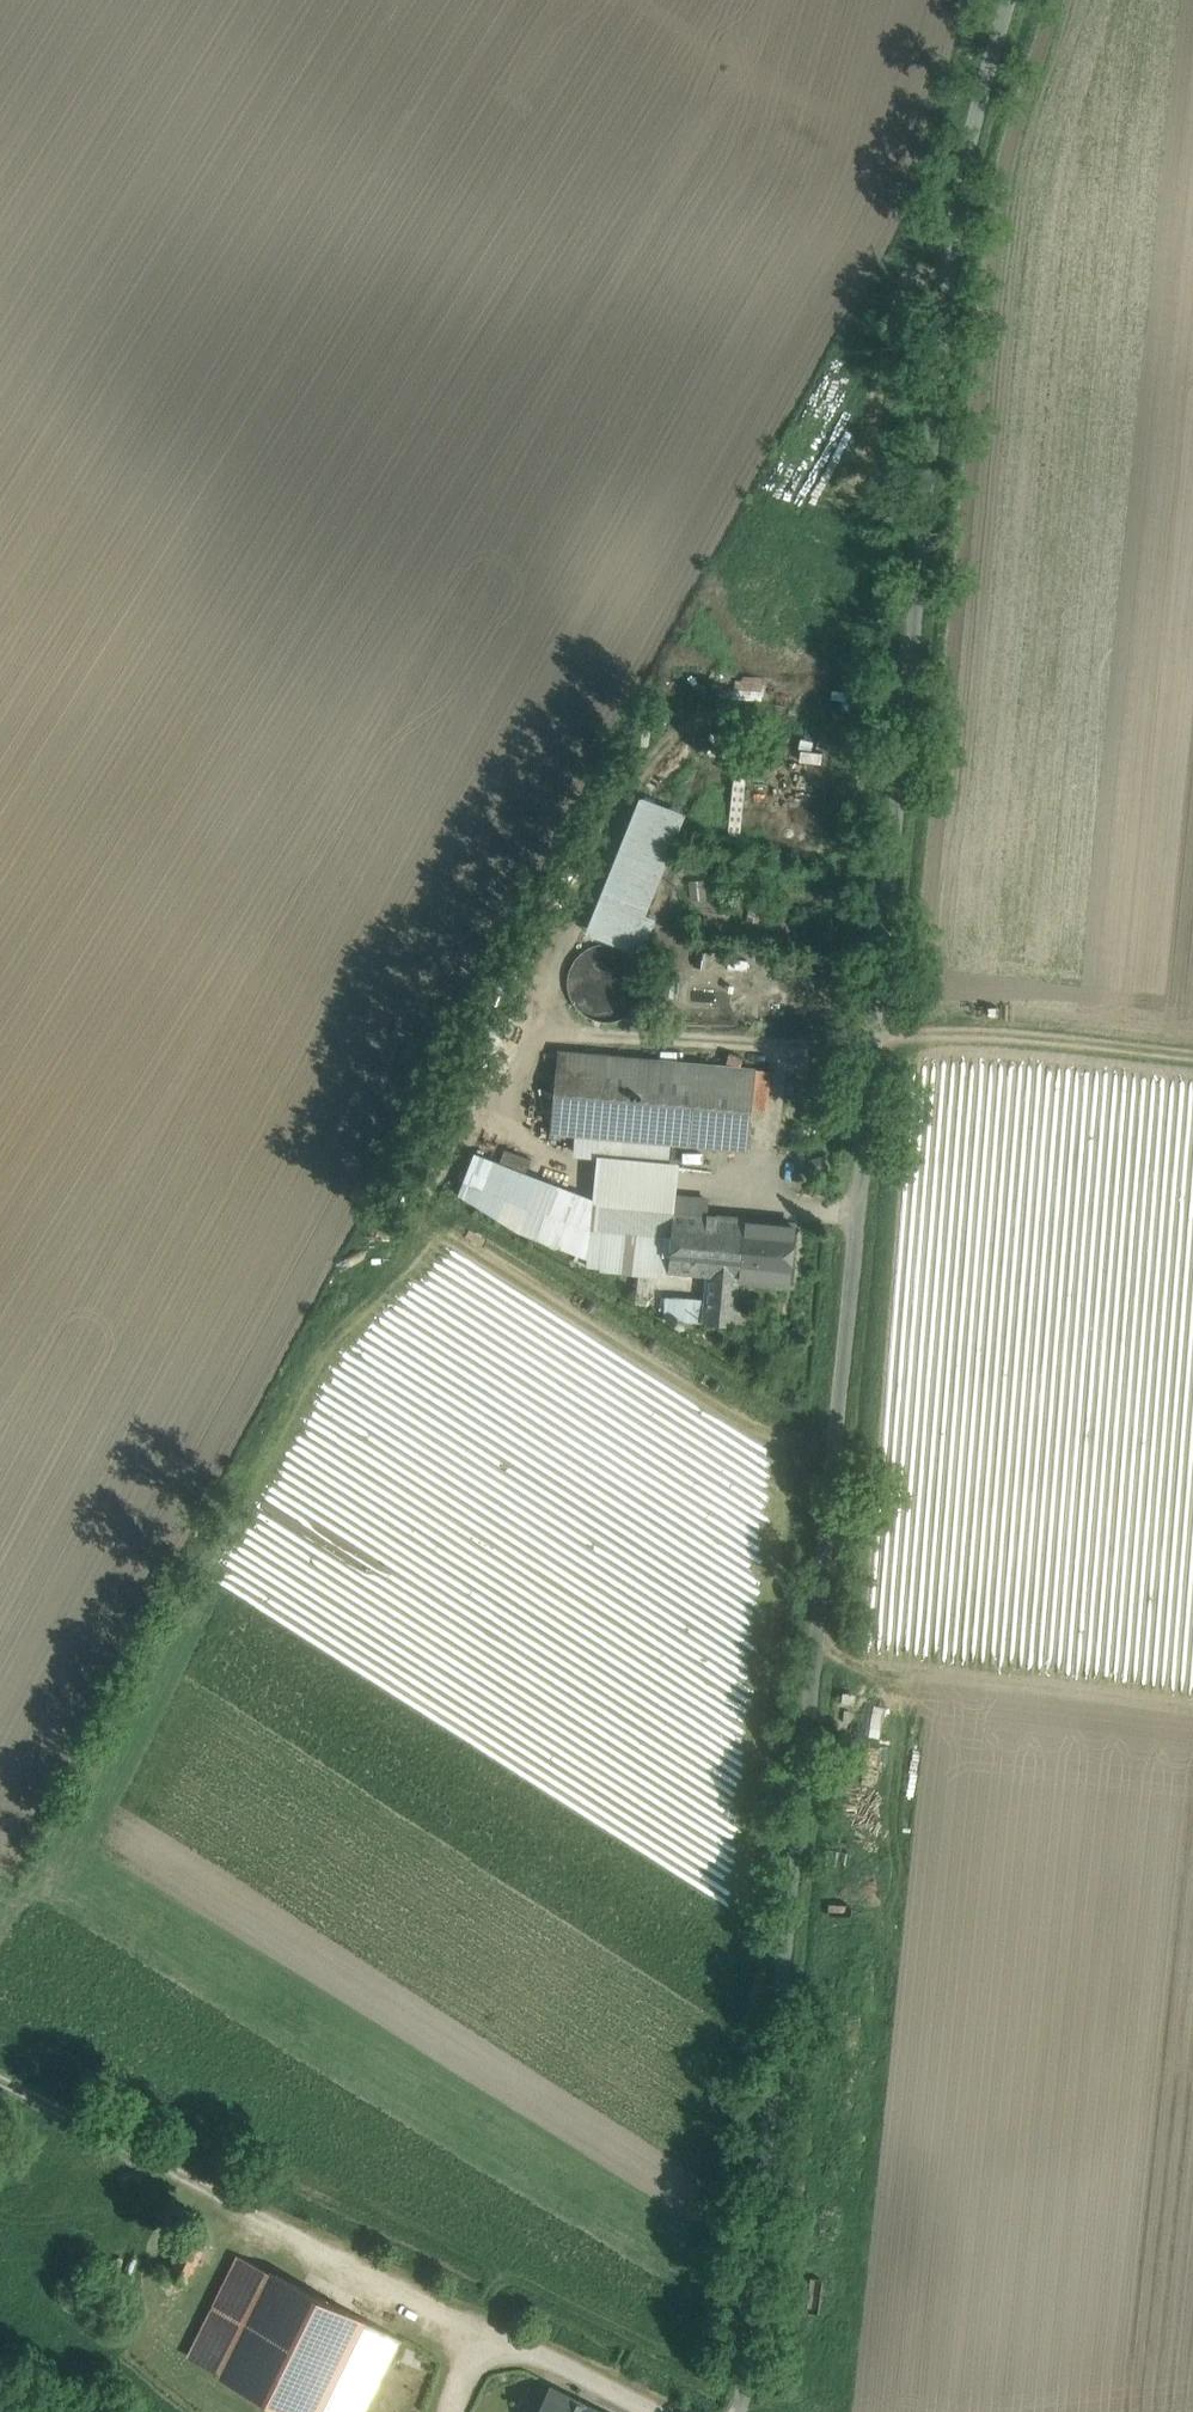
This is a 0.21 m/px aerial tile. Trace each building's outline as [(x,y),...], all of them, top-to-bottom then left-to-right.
[(733,773),(726,832),(743,834),(750,775),(733,773)] [(686,815),(642,797),(587,932),(641,954),(656,919),(645,915),(686,815)] [(643,996),(646,981),(643,967),(634,954),(621,947),(607,943),(592,946),(579,955),(571,968),(568,983),(571,997),(580,1010),(593,1018),(608,1021),(622,1018),(635,1009),(643,996)] [(755,1070),(560,1052),(552,1131),(748,1149),(755,1070)] [(508,1149),(505,1158),(529,1167),(533,1157),(508,1149)] [(521,1232),(588,1257),(593,1201),(594,1198),(476,1153),(459,1194),(521,1232)] [(703,1196),(677,1194),(675,1208),(702,1210),(703,1196)] [(675,1208),(593,1201),(588,1257),(587,1263),(669,1271),(674,1214),(675,1208)] [(746,1220),(674,1214),(669,1271),(707,1275),(741,1278),(746,1220)] [(796,1225),(746,1220),(741,1278),(791,1282),(796,1225)] [(741,1278),(707,1275),(703,1322),(736,1325),(741,1278)] [(184,2359),(225,2379),(277,2276),(236,2255),(184,2359)] [(277,2276),(225,2379),(291,2411),(368,2411),(405,2339),(277,2276)] [(554,2385),(541,2411),(578,2411),(584,2400),(554,2385)] [(584,2400),(578,2411),(608,2411),(584,2400)]
